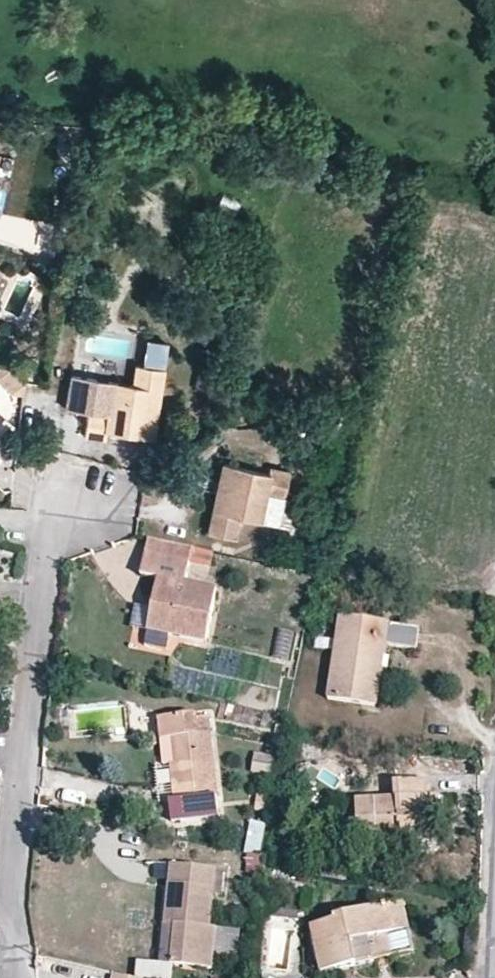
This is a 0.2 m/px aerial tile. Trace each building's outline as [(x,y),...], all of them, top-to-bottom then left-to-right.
[(138,361),(162,366),(167,342),(143,337),(138,361)] [(153,388),(160,389),(164,368),(137,364),(134,384),(113,382),(109,413),(89,411),(86,436),(108,439),(108,432),(146,437),(153,388)] [(109,413),(113,382),(94,380),(89,411),(109,413)] [(153,438),(160,389),(153,388),(146,437),(153,438)] [(225,463),(211,532),(240,537),(243,516),(282,523),(287,494),(293,469),(273,465),(272,471),(225,463)] [(297,497),(287,494),(282,523),(291,525),(297,497)] [(189,584),(196,549),(151,541),(144,577),(160,581),(151,631),(179,636),(212,642),(222,591),(189,584)] [(132,606),(130,628),(143,628),(145,606),(132,606)] [(387,643),(386,647),(417,651),(420,628),(341,619),(331,703),(379,709),(382,686),(373,685),(378,642),(387,643)] [(291,658),(294,631),(275,629),(272,656),(291,658)] [(176,652),(179,636),(151,631),(149,646),(176,652)] [(382,686),(386,647),(387,643),(378,642),(373,685),(382,686)] [(195,711),(158,715),(160,735),(172,734),(174,760),(167,761),(170,796),(166,797),(167,818),(218,813),(209,713),(196,714),(195,711)] [(167,761),(174,760),(172,734),(158,735),(160,762),(167,761)] [(254,752),(249,771),(270,776),(274,757),(254,752)] [(418,821),(426,821),(425,785),(393,787),(393,802),(355,803),(356,845),(395,843),(396,861),(428,860),(427,842),(419,843),(418,821)] [(259,854),(264,823),(248,820),(243,852),(259,854)] [(427,842),(426,821),(418,821),(419,843),(427,842)] [(175,863),(166,923),(178,924),(174,964),(213,968),(218,927),(212,926),(219,868),(175,863)] [(414,934),(405,905),(338,924),(339,928),(316,934),(329,977),(337,977),(380,966),(375,945),(414,934)] [(178,924),(166,923),(162,962),(174,964),(178,924)] [(419,954),(414,934),(375,945),(380,966),(419,954)]
